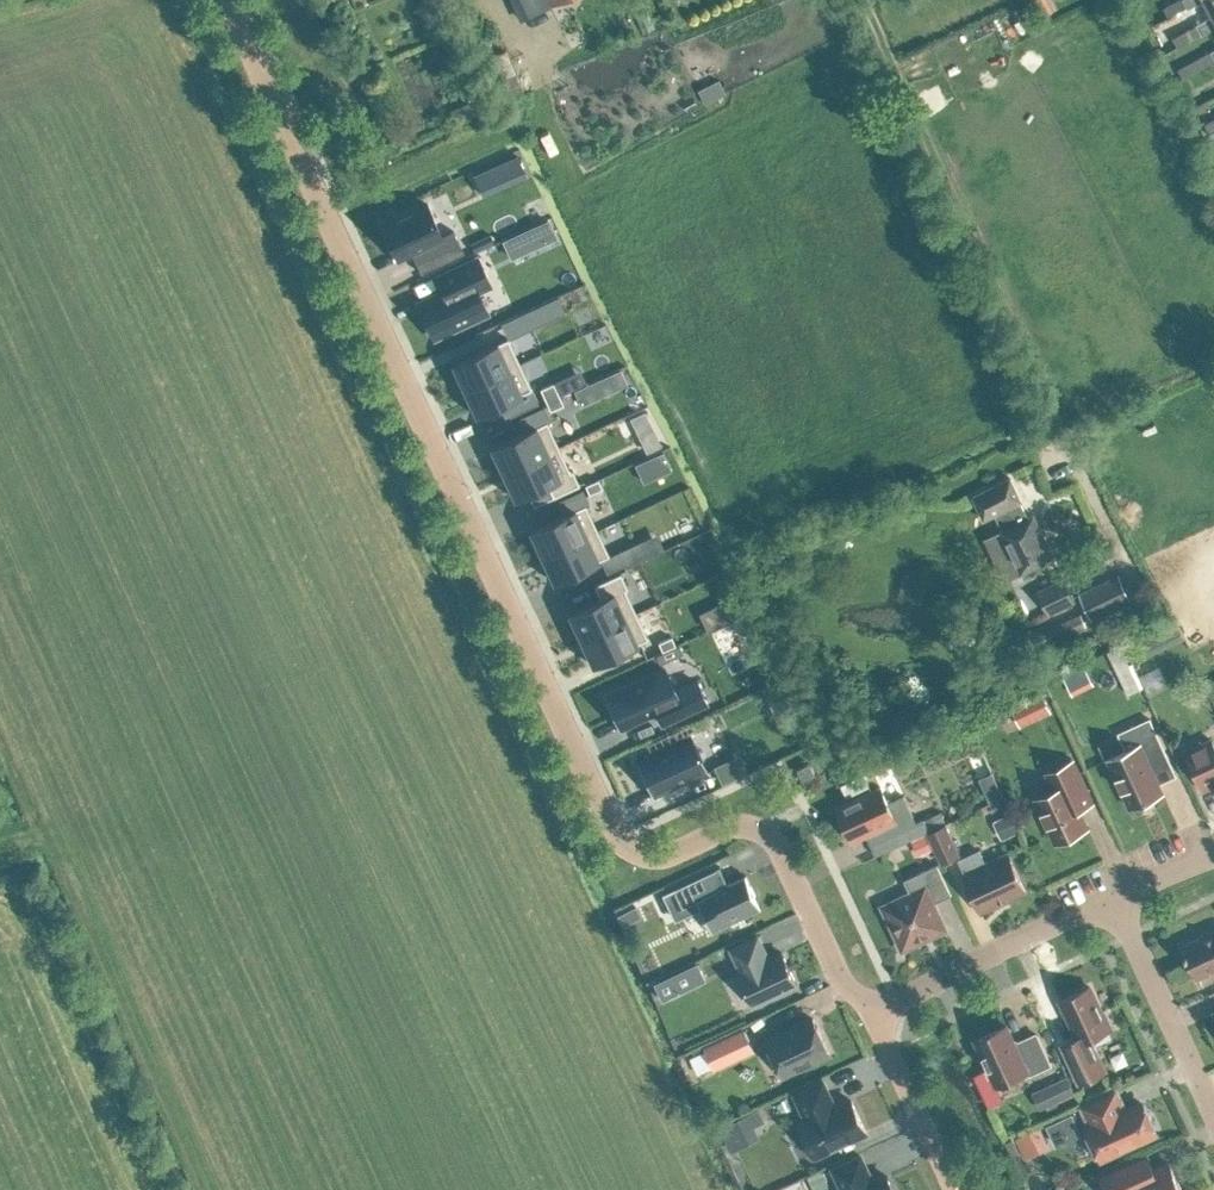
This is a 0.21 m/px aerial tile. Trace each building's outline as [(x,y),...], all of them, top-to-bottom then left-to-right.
[(519,18),(559,0),(511,0),(519,18)] [(1213,15),(1197,24),(1202,34),(1213,28),(1213,0),(1206,0),(1213,15)] [(1202,34),(1197,24),(1170,38),(1176,48),(1202,34)] [(488,58),(498,80),(515,73),(506,51),(488,58)] [(1196,59),(1202,68),(1213,62),(1213,56),(1211,51),(1196,59)] [(717,81),(695,91),(702,105),(723,94),(717,81)] [(1205,122),(1213,136),(1213,117),(1205,122)] [(481,194),(525,175),(516,154),(472,174),(481,194)] [(425,202),(380,223),(396,257),(410,250),(419,271),(462,251),(453,230),(441,235),(425,202)] [(510,257),(556,235),(548,217),(501,239),(510,257)] [(474,251),(494,242),(489,233),(470,242),(474,251)] [(489,285),(477,255),(435,273),(441,288),(416,299),(431,334),(485,312),(476,291),(489,285)] [(534,325),(563,311),(556,295),(526,308),(534,325)] [(507,338),(452,363),(464,388),(518,363),(507,338)] [(518,363),(464,388),(475,413),(498,403),(504,417),(536,402),(530,388),(518,363)] [(606,373),(613,388),(626,382),(619,367),(606,373)] [(580,404),(598,395),(591,380),(573,389),(580,404)] [(545,398),(557,392),(552,382),(540,387),(545,398)] [(557,392),(545,398),(549,408),(562,403),(557,392)] [(524,431),(491,446),(502,471),(557,446),(546,421),(550,419),(543,404),(517,416),(524,431)] [(646,451),(661,444),(652,427),(638,434),(646,451)] [(557,446),(502,471),(514,496),(526,490),(545,481),(552,495),(577,483),(571,469),(568,470),(557,446)] [(648,456),(657,474),(671,468),(662,449),(648,456)] [(1013,476),(975,494),(987,518),(996,513),(1004,528),(1002,529),(1023,572),(1057,556),(1037,513),(1031,516),(1023,501),(1025,500),(1013,476)] [(588,492),(602,486),(598,477),(584,484),(588,492)] [(562,514),(529,529),(541,555),(595,529),(584,504),(588,502),(581,487),(555,499),(562,514)] [(595,529),(541,555),(552,580),(599,558),(606,572),(623,564),(624,566),(639,559),(631,543),(607,554),(595,529)] [(600,598),(568,612),(580,638),(634,612),(623,588),(626,587),(619,572),(593,584),(600,598)] [(1094,617),(1133,598),(1120,572),(1081,591),(1094,617)] [(1047,608),(1074,595),(1064,575),(1037,588),(1047,608)] [(737,593),(717,602),(726,620),(746,611),(737,593)] [(634,612),(580,638),(592,663),(646,638),(634,612)] [(1087,625),(1081,612),(1035,632),(1040,645),(1087,625)] [(737,651),(749,646),(738,620),(698,637),(705,652),(732,640),(737,651)] [(661,650),(674,644),(670,635),(657,641),(661,650)] [(1140,687),(1122,647),(1109,653),(1128,693),(1140,687)] [(661,664),(603,691),(619,726),(654,709),(660,721),(703,701),(692,677),(671,686),(661,664)] [(1020,725),(1052,710),(1043,691),(1012,706),(1020,725)] [(1131,806),(1163,791),(1150,763),(1168,755),(1150,716),(1118,731),(1126,749),(1109,757),(1131,806)] [(690,736),(636,761),(652,795),(706,770),(690,736)] [(1212,738),(1187,749),(1204,788),(1213,783),(1213,742),(1212,738)] [(721,783),(740,774),(731,756),(713,765),(721,783)] [(1057,840),(1088,826),(1079,806),(1093,800),(1073,759),(1047,771),(1055,788),(1036,797),(1057,840)] [(804,781),(817,774),(811,761),(798,768),(804,781)] [(888,801),(881,785),(838,805),(854,840),(856,839),(854,835),(870,828),(872,833),(868,835),(876,853),(930,829),(925,817),(917,820),(904,793),(888,801)] [(940,810),(925,817),(930,829),(945,822),(940,810)] [(1020,830),(1011,811),(993,820),(1002,839),(1020,830)] [(942,860),(960,852),(946,823),(929,831),(942,860)] [(933,848),(926,832),(912,839),(919,855),(933,848)] [(986,861),(980,848),(959,857),(965,870),(964,871),(982,911),(1026,890),(1008,851),(986,861)] [(903,948),(947,927),(935,901),(952,893),(938,863),(904,878),(910,891),(883,904),(903,948)] [(729,882),(721,865),(661,893),(674,919),(699,907),(711,932),(762,907),(746,874),(729,882)] [(622,923),(640,915),(635,905),(617,913),(622,923)] [(1183,944),(1198,977),(1213,969),(1213,930),(1183,944)] [(739,971),(754,1003),(798,982),(783,950),(769,957),(758,934),(731,947),(741,970),(739,971)] [(678,990),(704,978),(696,961),(670,973),(678,990)] [(1102,1009),(1090,984),(1061,998),(1080,1039),(1063,1047),(1079,1081),(1107,1068),(1092,1036),(1114,1026),(1105,1007),(1102,1009)] [(784,1077),(833,1054),(814,1012),(765,1035),(784,1077)] [(1017,1043),(1007,1023),(976,1038),(997,1084),(1028,1070),(1030,1074),(1052,1063),(1038,1033),(1017,1043)] [(748,1029),(708,1047),(719,1070),(759,1051),(748,1029)] [(1040,1108),(1076,1091),(1068,1073),(1032,1090),(1040,1108)] [(836,1105),(823,1080),(796,1093),(808,1118),(800,1122),(815,1153),(866,1130),(852,1098),(836,1105)] [(1125,1109),(1116,1090),(1084,1105),(1092,1123),(1087,1125),(1091,1133),(1089,1134),(1097,1151),(1099,1150),(1103,1158),(1104,1156),(1154,1132),(1157,1132),(1142,1100),(1140,1102),(1125,1109)] [(760,1107),(720,1126),(728,1144),(757,1130),(755,1125),(765,1120),(760,1107)] [(1046,1120),(1020,1133),(1030,1155),(1056,1143),(1046,1120)] [(887,1173),(874,1179),(861,1153),(834,1166),(845,1189),(895,1189),(887,1173)] [(1148,1154),(1102,1175),(1108,1189),(1183,1189),(1170,1161),(1155,1168),(1148,1154)] [(829,1184),(821,1167),(807,1174),(815,1189),(817,1189),(829,1184)]
